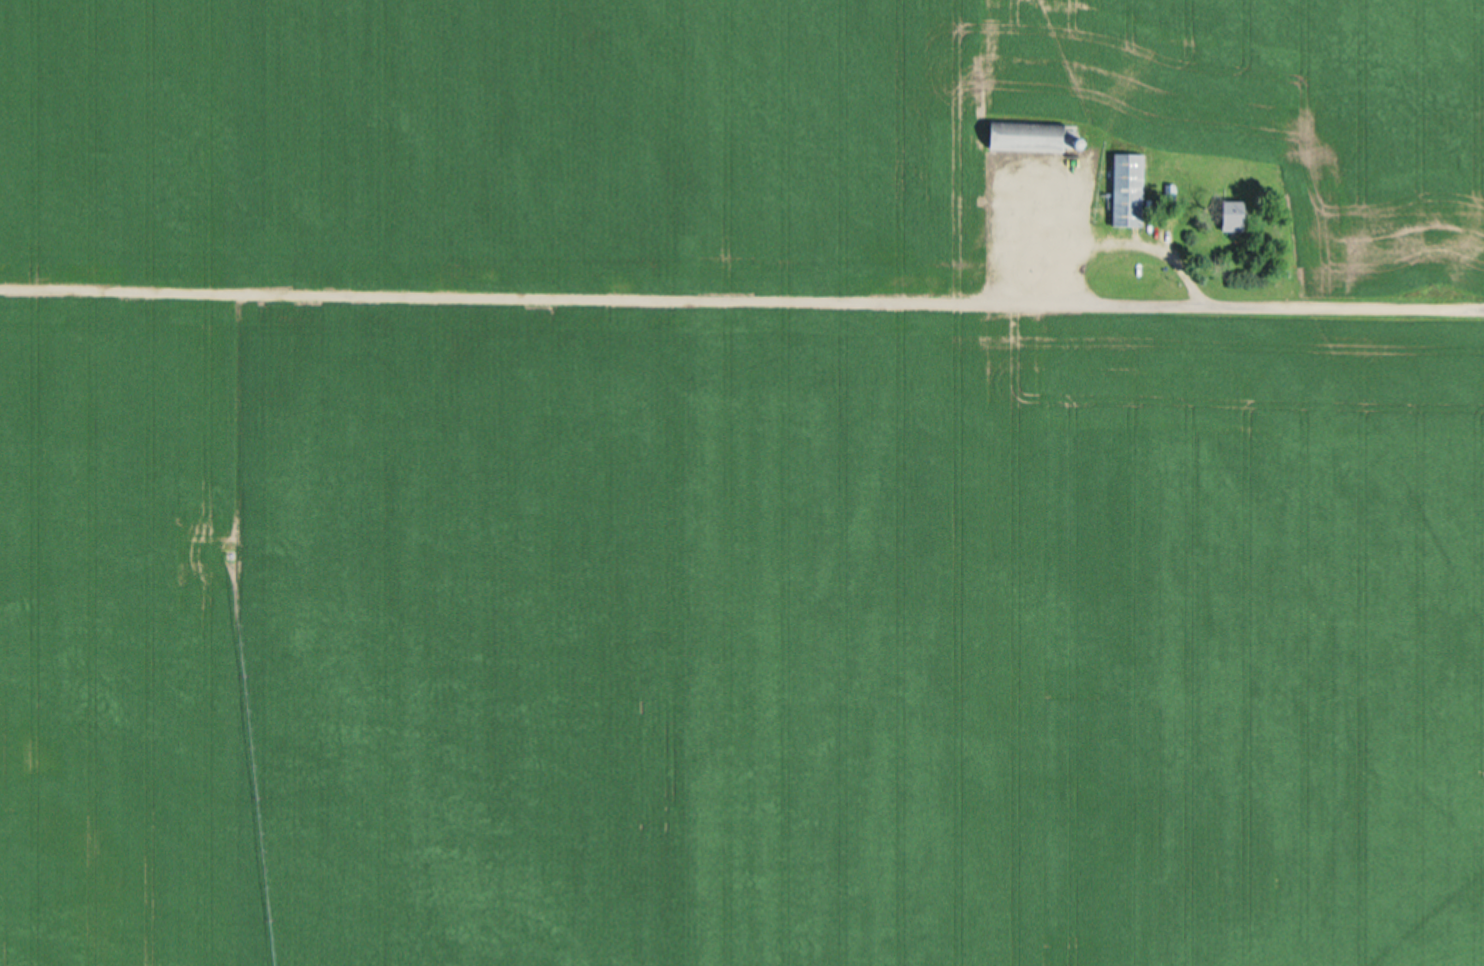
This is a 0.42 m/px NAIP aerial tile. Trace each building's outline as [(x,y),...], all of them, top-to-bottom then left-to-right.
[(994,120),(1074,122),(1074,148),(993,147),(994,120)] [(1117,153),(1149,153),(1150,226),(1117,226),(1117,153)] [(1223,200),(1252,200),(1252,231),(1223,231),(1223,200)]
